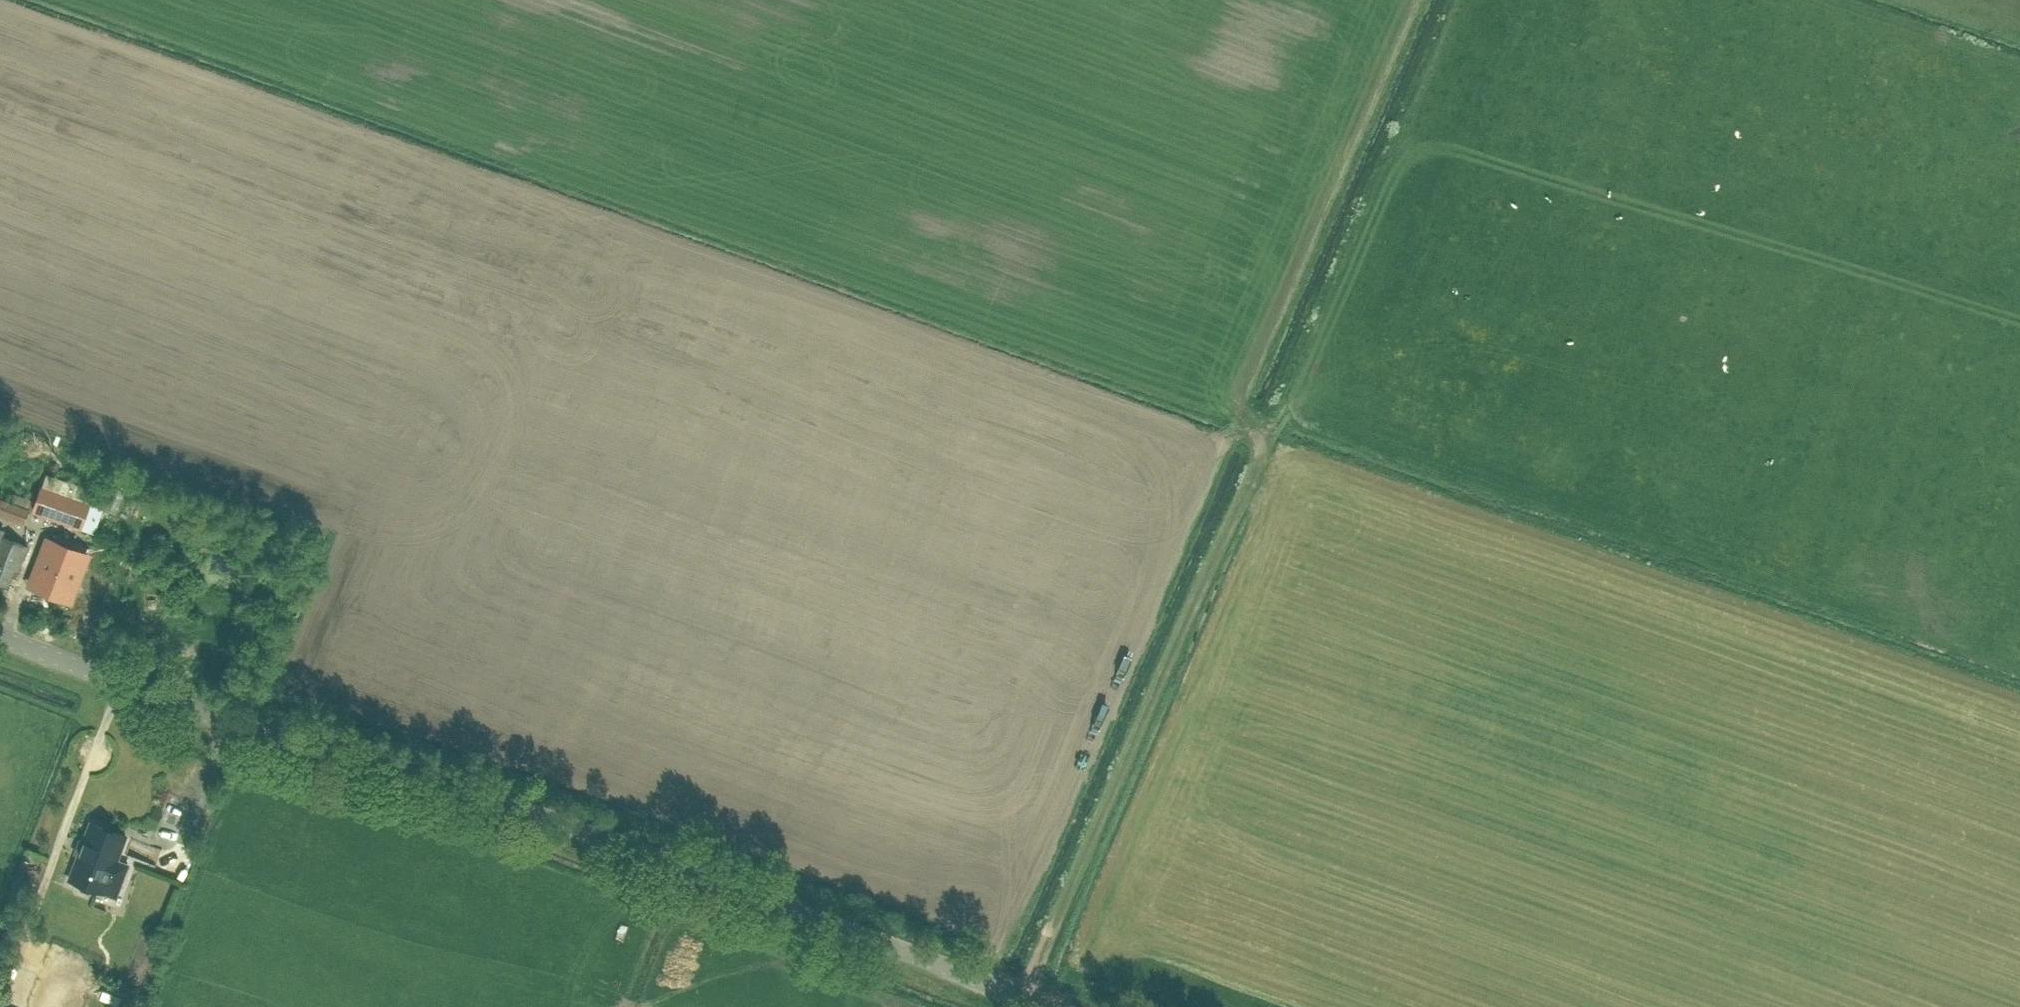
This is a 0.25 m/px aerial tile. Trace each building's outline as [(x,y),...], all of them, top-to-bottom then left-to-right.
[(41,487),(32,513),(94,534),(103,509),(41,487)] [(0,496),(0,516),(26,525),(32,507),(0,496)] [(0,530),(0,584),(9,587),(15,571),(19,573),(29,548),(2,538),(4,531),(0,530)] [(52,541),(35,588),(75,602),(91,555),(52,541)] [(69,882),(81,886),(80,889),(81,892),(89,895),(92,894),(93,891),(105,895),(108,884),(120,888),(127,866),(116,862),(125,836),(89,824),(82,844),(80,844),(76,854),(79,855),(69,882)] [(145,845),(142,855),(162,860),(165,850),(145,845)] [(95,993),(111,997),(115,986),(98,981),(95,993)]
